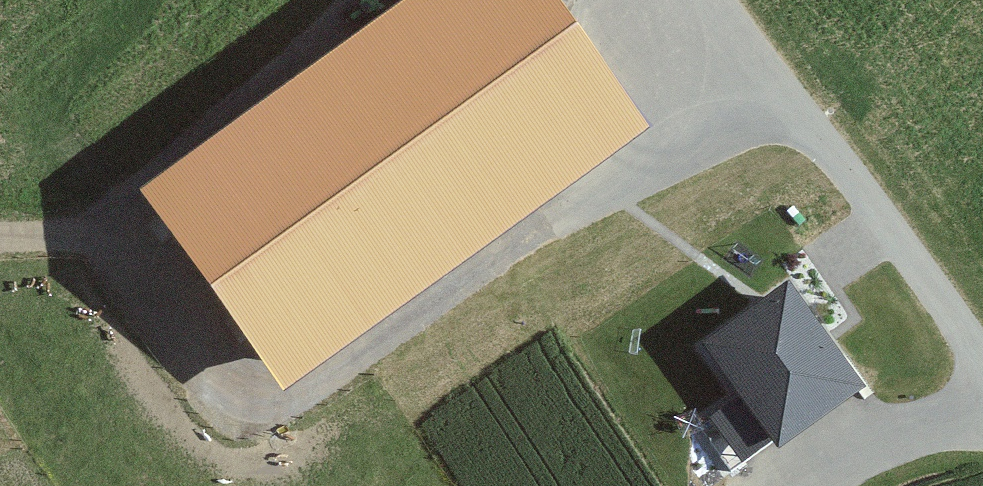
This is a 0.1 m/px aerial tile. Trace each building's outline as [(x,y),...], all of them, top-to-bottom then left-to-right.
[(144,179),(277,369),(646,110),(568,0),(400,0),(144,179)] [(863,376),(789,280),(714,337),(756,392),(707,429),(735,464),(775,433),(780,439),(863,376)]
